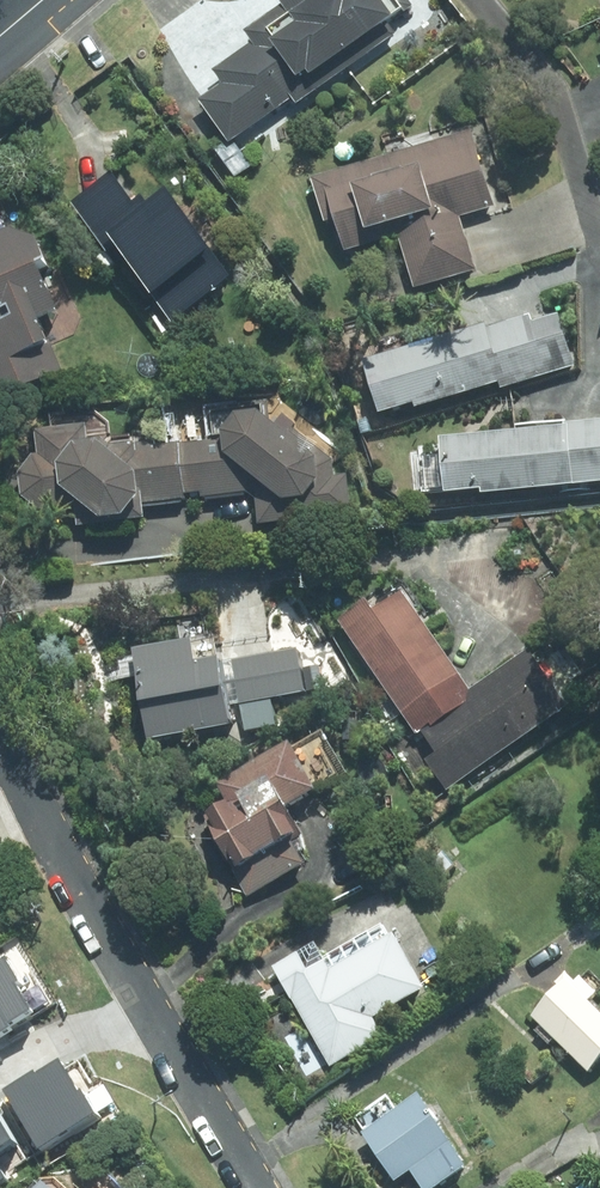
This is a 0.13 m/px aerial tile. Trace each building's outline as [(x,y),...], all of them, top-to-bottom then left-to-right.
[(409,0),(280,0),(284,4),(245,32),(253,44),(214,72),(223,86),(201,102),(229,141),(216,149),(235,177),(252,165),(234,141),(293,99),(298,106),(396,35),(389,24),(413,7),(409,0)] [(478,269),(462,218),(499,207),(475,129),(313,179),(327,224),(339,220),(349,253),(401,236),(417,288),(478,269)] [(174,321),(237,275),(176,191),(157,205),(147,191),(137,198),(116,170),(73,202),(110,251),(118,245),(174,321)] [(65,370),(34,291),(43,287),(52,253),(44,234),(15,225),(0,231),(0,396),(65,370)] [(414,346),(369,359),(385,412),(418,402),(420,406),(502,382),(504,388),(578,366),(562,313),(536,322),(533,314),(491,328),(490,323),(437,338),(438,342),(415,349),(414,346)] [(184,440),(191,496),(249,489),(260,496),(262,522),(359,510),(354,472),(340,475),(338,457),(297,425),(295,428),(274,411),(272,398),(211,405),(215,436),(184,440)] [(599,480),(599,419),(443,435),(448,491),(485,487),(486,491),(599,480)] [(191,496),(184,440),(159,443),(158,438),(116,442),(106,434),(94,435),(93,421),(40,427),(43,451),(36,451),(22,470),(24,492),(43,507),(86,502),(89,522),(150,515),(148,500),(191,496)] [(404,712),(463,672),(406,588),(380,607),(373,597),(340,619),(404,712)] [(463,672),(404,712),(419,733),(425,728),(440,751),(428,759),(449,789),(572,705),(532,646),(474,687),(463,672)] [(154,736),(239,721),(226,654),(142,669),(154,736)] [(282,667),(287,695),(320,690),(317,662),(282,667)] [(252,896),(312,863),(300,840),(314,833),(297,803),(328,786),(301,738),(223,781),(234,802),(217,811),(223,821),(215,826),(241,870),(238,872),(252,896)] [(459,865),(447,850),(435,861),(446,875),(459,865)] [(277,965),(331,1065),(388,1034),(378,1015),(430,986),(401,932),(336,967),(322,941),(277,965)] [(588,974),(581,982),(574,976),(537,1014),(546,1022),(540,1028),(553,1041),(559,1035),(595,1069),(599,1063),(599,1000),(597,997),(599,994),(599,985),(588,974)] [(426,1091),(367,1130),(400,1180),(416,1169),(429,1187),(437,1187),(474,1164),(426,1091)]
